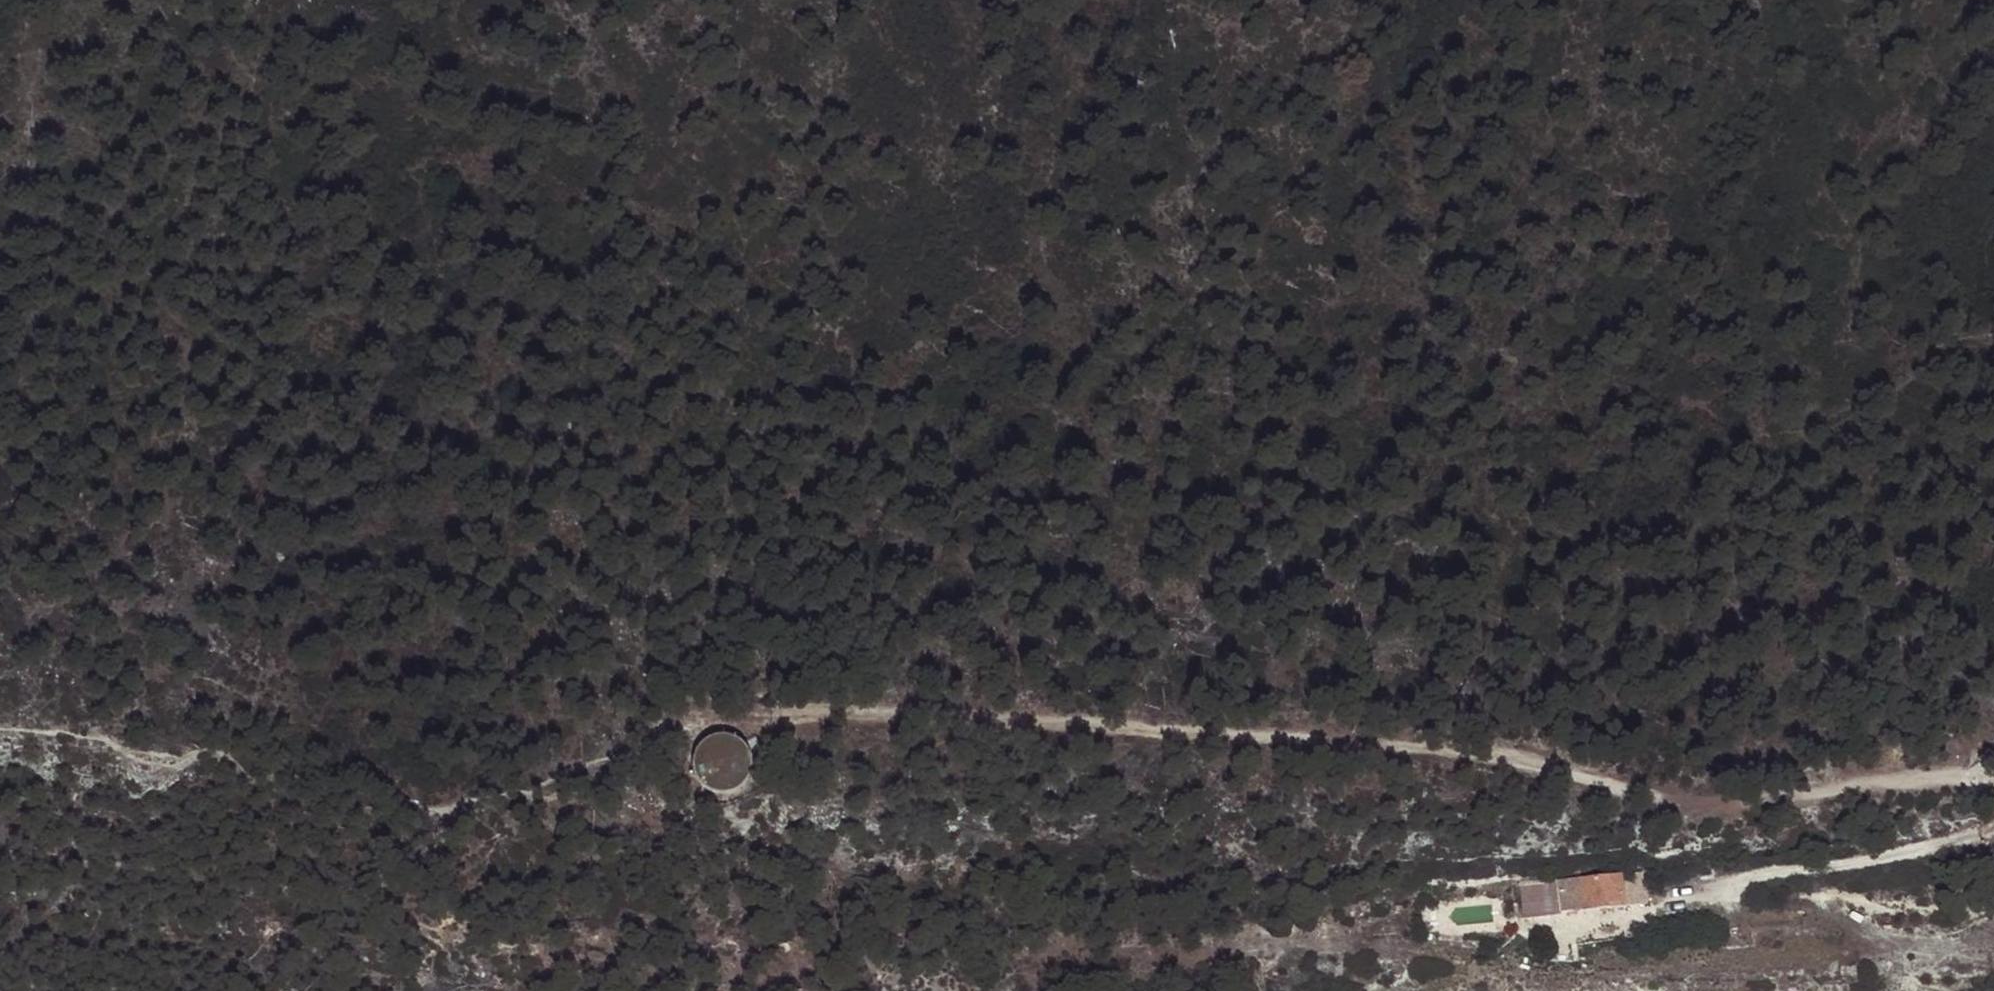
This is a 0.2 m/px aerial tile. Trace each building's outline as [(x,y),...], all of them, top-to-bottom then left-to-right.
[(742,746),(738,742),(733,739),(728,737),(722,736),(716,736),(710,737),(705,740),(700,744),(696,748),(694,754),(692,759),(692,765),(693,771),(695,777),(698,782),(702,786),(708,789),(712,791),(717,792),(722,791),(727,791),(732,789),(736,786),(740,783),(743,779),(746,775),(747,770),(748,765),(748,760),(746,755),(744,750),(742,746)] [(1581,871),(1522,875),(1524,901),(1583,897),(1581,876),(1581,871)] [(1645,872),(1621,873),(1622,886),(1646,885),(1645,872)] [(1621,873),(1581,876),(1583,897),(1584,909),(1623,907),(1622,886),(1621,873)] [(1646,885),(1622,886),(1623,907),(1647,906),(1646,885)]
